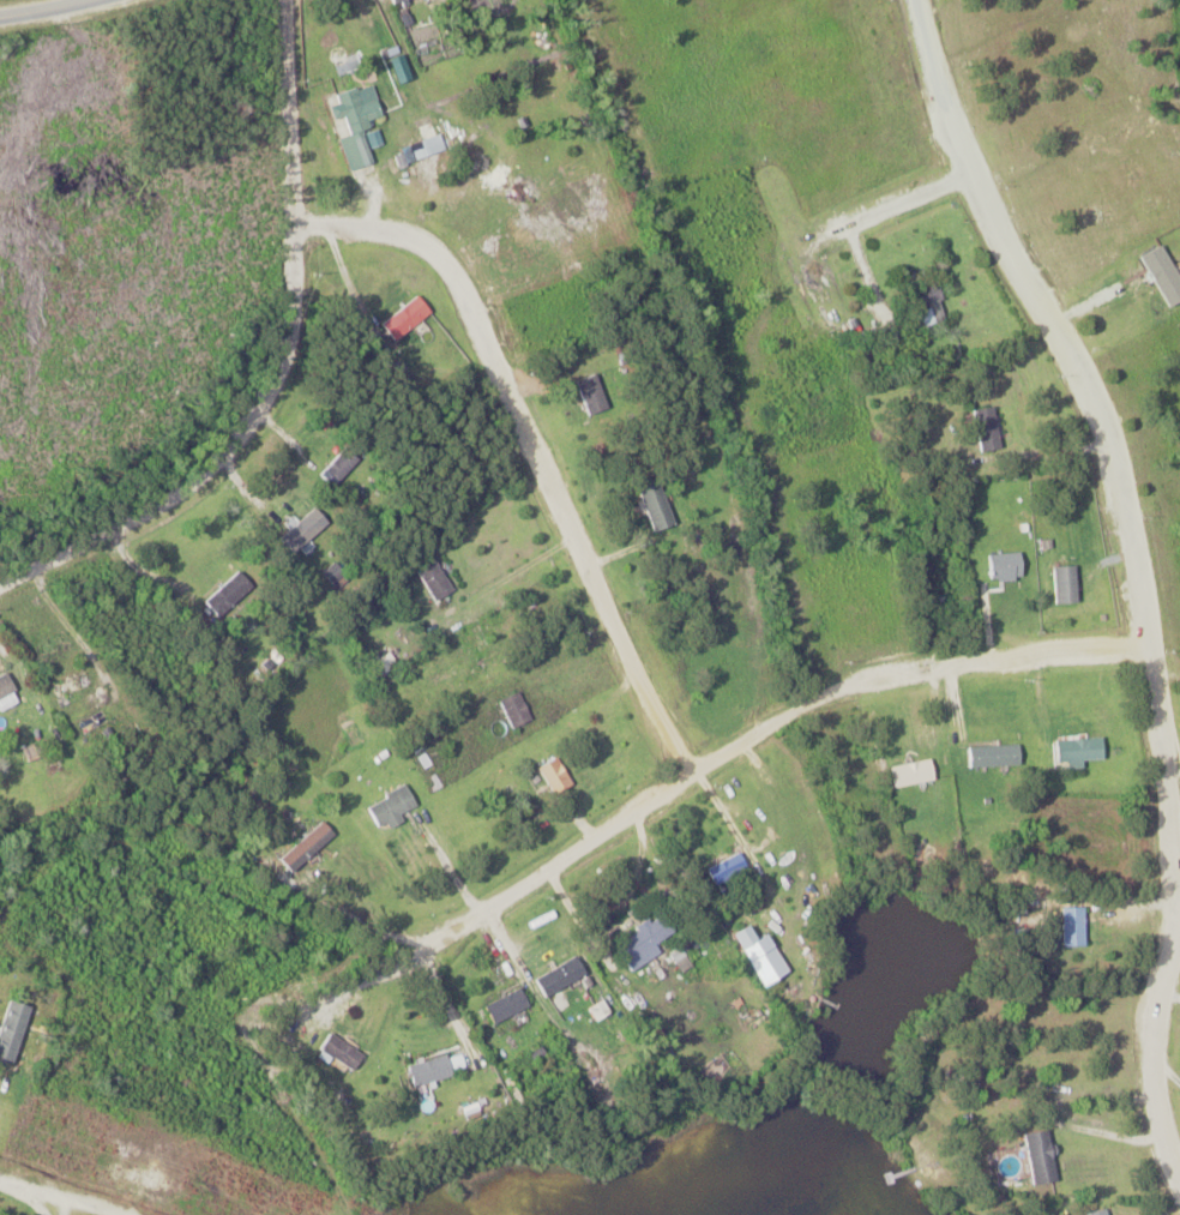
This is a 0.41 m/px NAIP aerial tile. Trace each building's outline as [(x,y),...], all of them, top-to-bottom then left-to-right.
[(369,129),(367,122),(382,118),(377,100),(361,105),(356,88),(335,94),(347,136),(369,129)] [(398,167),(445,152),(440,136),(393,152),(398,167)] [(1179,297),(1158,254),(1139,263),(1161,307),(1179,297)] [(913,311),(916,310),(921,327),(947,319),(936,284),(907,293),(913,311)] [(429,311),(415,294),(379,324),(394,341),(429,311)] [(610,408),(596,373),(574,382),(588,416),(610,408)] [(999,449),(994,407),(974,409),(978,451),(999,449)] [(318,475),(332,488),(357,461),(343,447),(318,475)] [(635,486),(652,532),(673,524),(655,478),(635,486)] [(327,524),(314,508),(278,537),(291,553),(327,524)] [(988,554),(988,581),(1020,581),(1020,554),(988,554)] [(413,567),(433,601),(451,591),(430,557),(413,567)] [(1075,566),(1053,566),(1054,604),(1075,603),(1075,566)] [(252,586),(236,570),(202,603),(218,619),(252,586)] [(47,685),(55,701),(91,685),(84,668),(47,685)] [(15,691),(5,672),(0,675),(0,699),(15,691)] [(497,701),(511,729),(530,720),(516,692),(497,701)] [(1102,761),(1102,739),(1055,739),(1055,761),(1102,761)] [(1018,746),(967,748),(968,768),(1018,766),(1018,746)] [(537,768),(551,795),(570,786),(556,759),(537,768)] [(934,780),(930,760),(890,768),(894,788),(934,780)] [(377,830),(399,819),(397,816),(415,807),(405,787),(365,805),(377,830)] [(278,857),(289,872),(335,838),(324,824),(278,857)] [(747,870),(739,854),(706,869),(714,886),(747,870)] [(1085,947),(1085,908),(1062,908),(1062,947),(1085,947)] [(613,945),(627,966),(678,934),(664,912),(613,945)] [(755,939),(745,925),(730,936),(764,986),(788,970),(763,934),(755,939)] [(534,978),(542,996),(585,977),(576,958),(534,978)] [(483,1005),(491,1024),(528,1009),(520,990),(483,1005)] [(12,1064),(29,1007),(6,1000),(0,1019),(0,1061),(12,1064)] [(353,1071),(363,1055),(328,1034),(318,1050),(353,1071)] [(406,1065),(411,1085),(468,1072),(463,1052),(406,1065)] [(1030,1187),(1055,1182),(1046,1130),(1022,1135),(1030,1187)]
